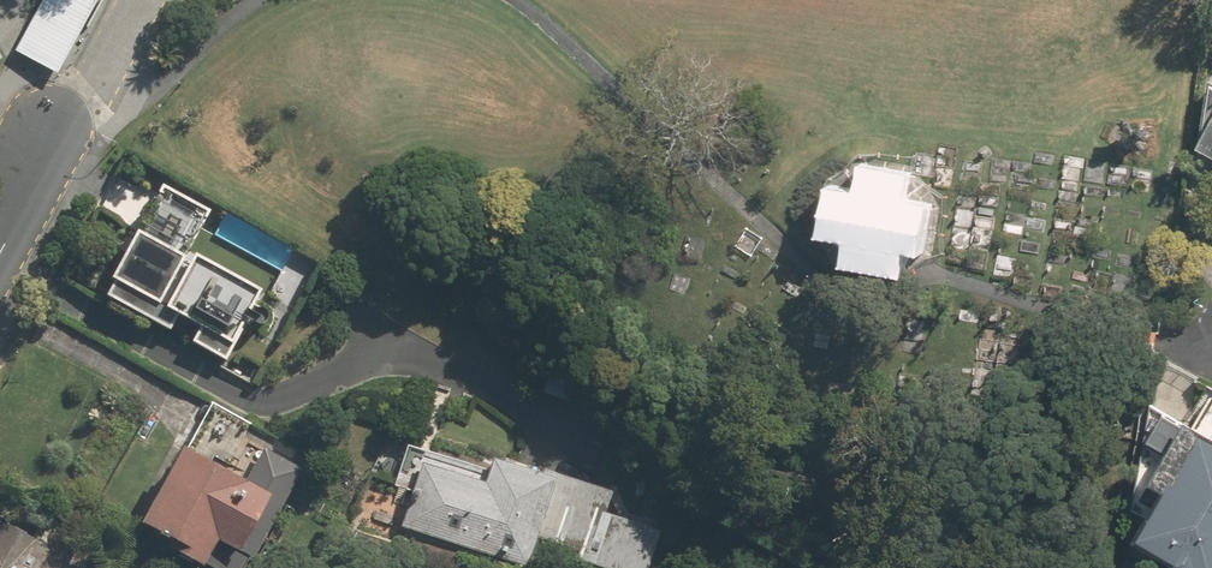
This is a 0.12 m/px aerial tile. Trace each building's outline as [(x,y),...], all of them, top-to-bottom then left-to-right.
[(97,0),(45,0),(17,51),(58,73),(97,0)] [(1199,144),(1211,152),(1211,122),(1199,144)] [(901,180),(869,173),(864,196),(843,191),(837,220),(860,225),(854,253),(886,260),(892,236),(914,241),(921,211),(896,205),(901,180)] [(171,333),(179,318),(200,329),(192,343),(229,364),(265,298),(188,255),(212,212),(165,187),(105,297),(171,333)] [(1142,340),(1158,344),(1161,331),(1145,327),(1142,340)] [(1196,403),(1186,397),(1198,377),(1172,362),(1149,399),(1168,410),(1150,439),(1174,454),(1158,481),(1173,490),(1146,535),(1155,540),(1201,567),(1211,567),(1211,429),(1189,415),(1196,403)] [(138,521),(203,562),(220,537),(237,548),(267,502),(184,449),(138,521)] [(656,525),(590,507),(594,492),(493,464),(488,482),(423,464),(405,528),(530,563),(538,533),(584,545),(581,557),(620,567),(644,567),(656,525)] [(43,541),(0,519),(0,567),(70,567),(43,541)]
